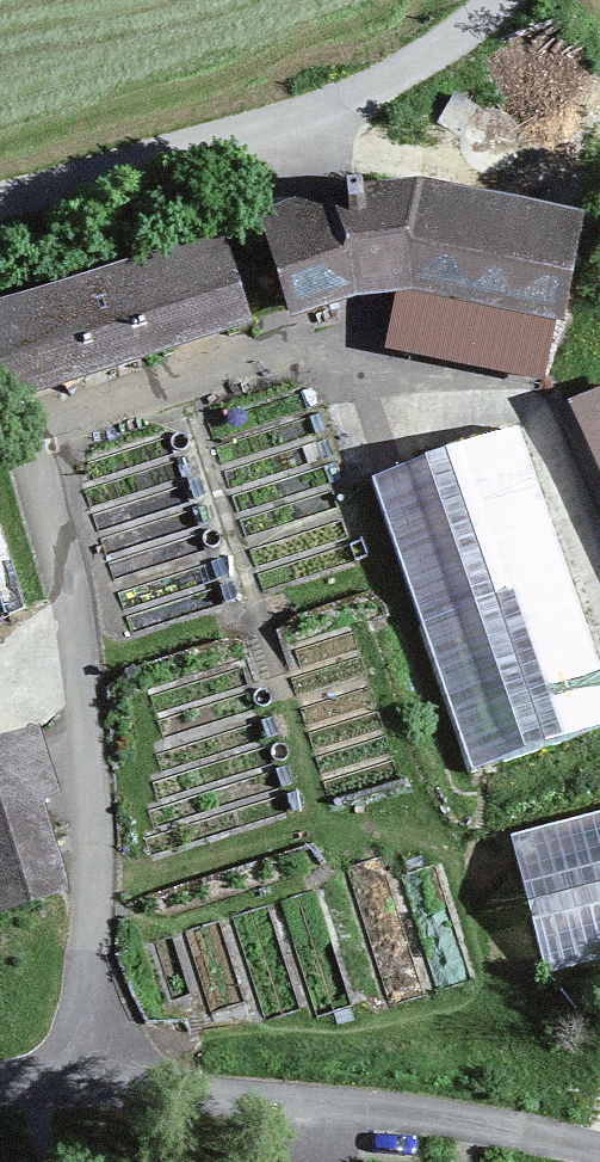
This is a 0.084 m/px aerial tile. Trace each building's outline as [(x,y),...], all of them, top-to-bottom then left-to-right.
[(345,206),(338,208),(361,287),(404,280),(419,196),(369,202),(365,183),(342,187),(345,206)] [(577,231),(419,196),(404,280),(558,315),(577,231)] [(294,308),(361,287),(338,208),(268,228),(294,308)] [(140,335),(147,355),(247,323),(222,243),(0,315),(0,380),(140,335)] [(518,430),(372,481),(472,772),(599,728),(599,668),(518,430)] [(27,608),(0,525),(0,617),(27,608)] [(33,738),(0,748),(0,907),(61,887),(31,793),(49,788),(33,738)] [(509,835),(547,979),(599,964),(599,810),(509,835)]
